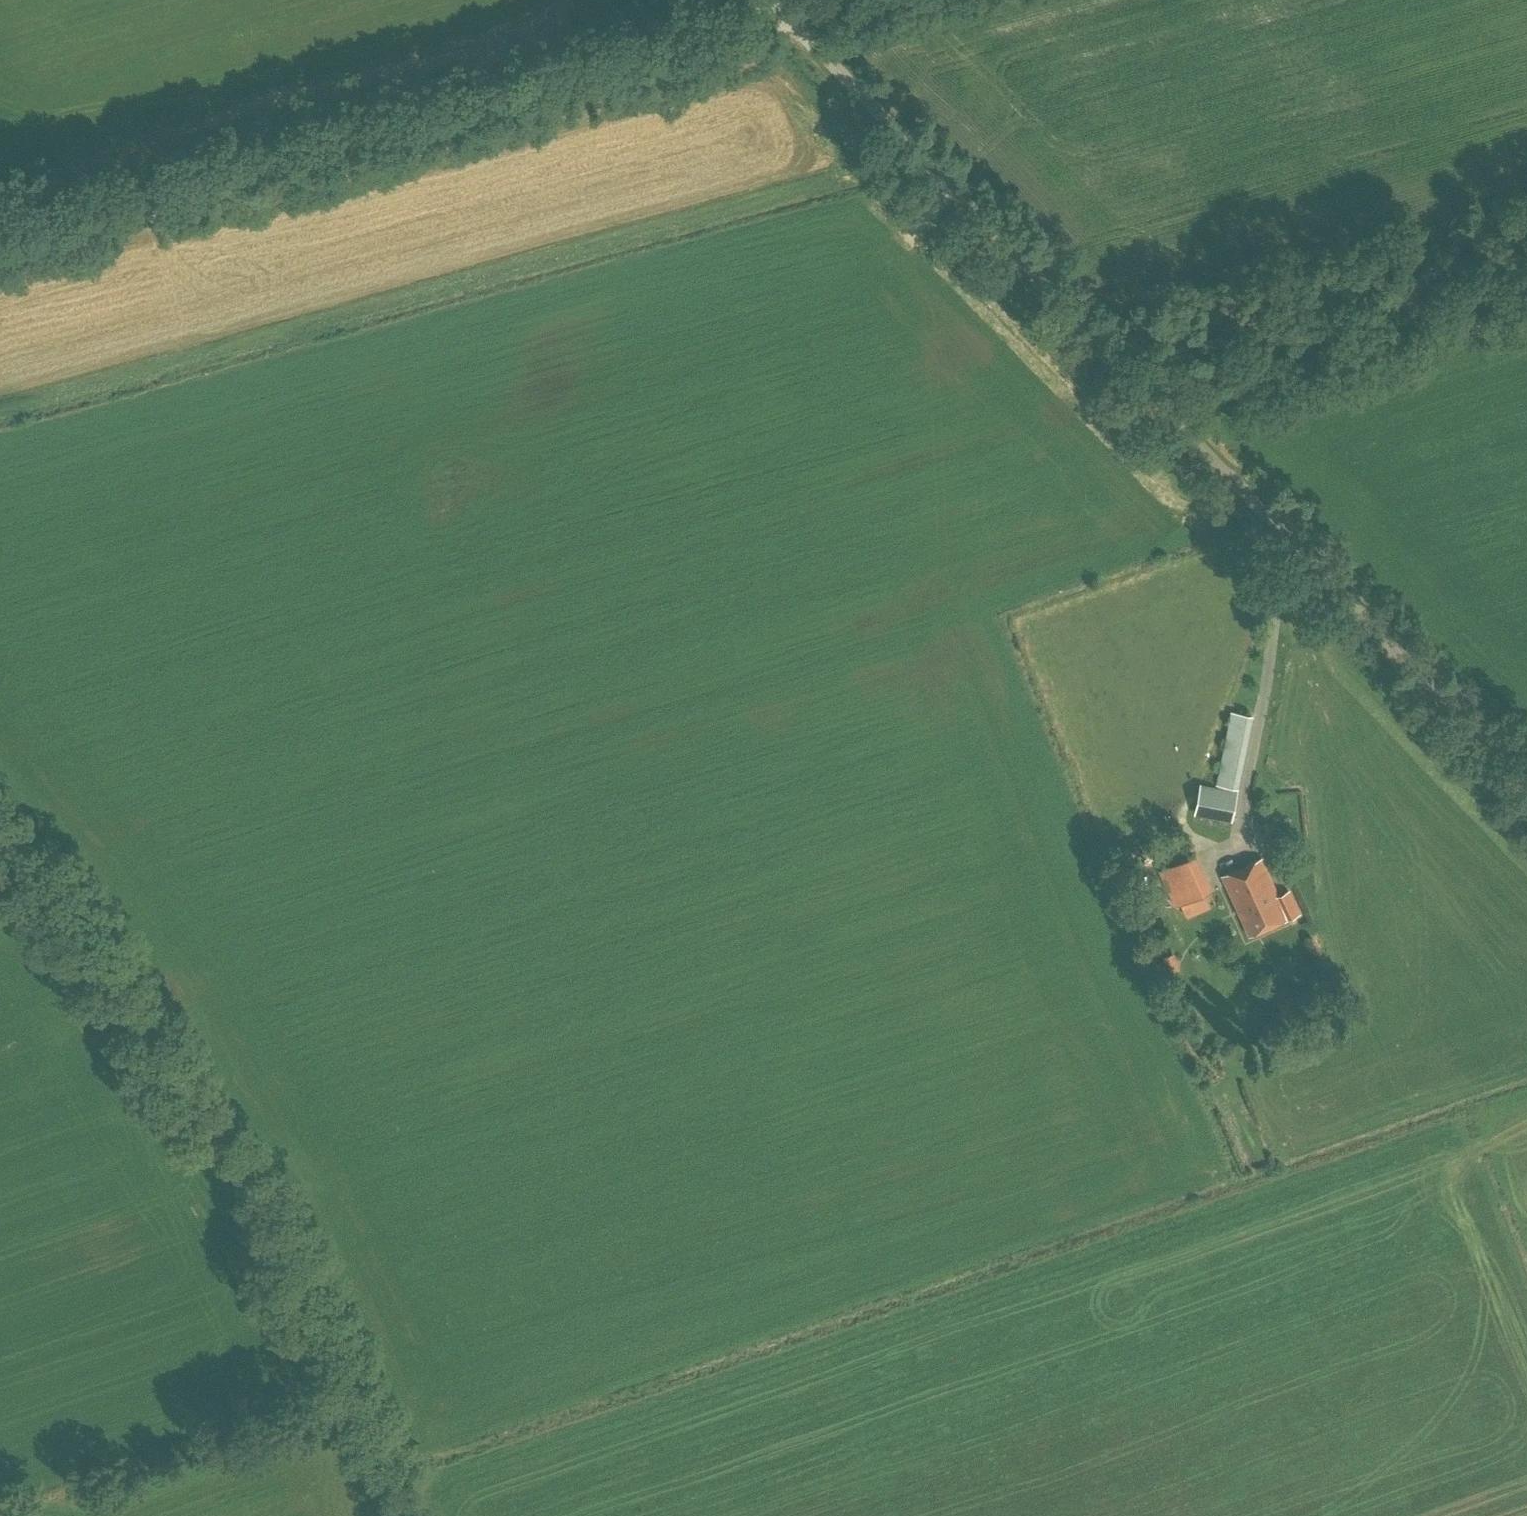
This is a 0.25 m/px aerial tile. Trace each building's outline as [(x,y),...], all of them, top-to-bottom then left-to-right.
[(1223,748),(1216,784),(1239,788),(1246,753),(1223,748)] [(1232,820),(1238,790),(1200,783),(1195,815),(1232,820)] [(1170,907),(1208,891),(1193,856),(1156,872),(1170,907)] [(1278,895),(1262,858),(1224,875),(1250,933),(1298,912),(1288,890),(1278,895)]
